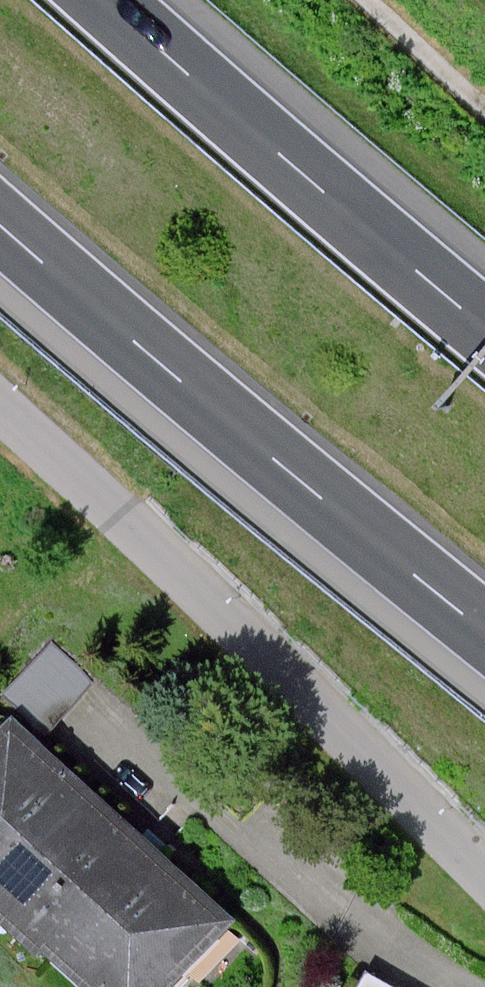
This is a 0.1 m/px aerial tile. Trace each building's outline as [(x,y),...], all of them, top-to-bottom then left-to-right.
[(105,986),(194,986),(253,919),(30,714),(0,745),(0,895),(105,986)] [(359,986),(390,986),(364,976),(359,986)]
